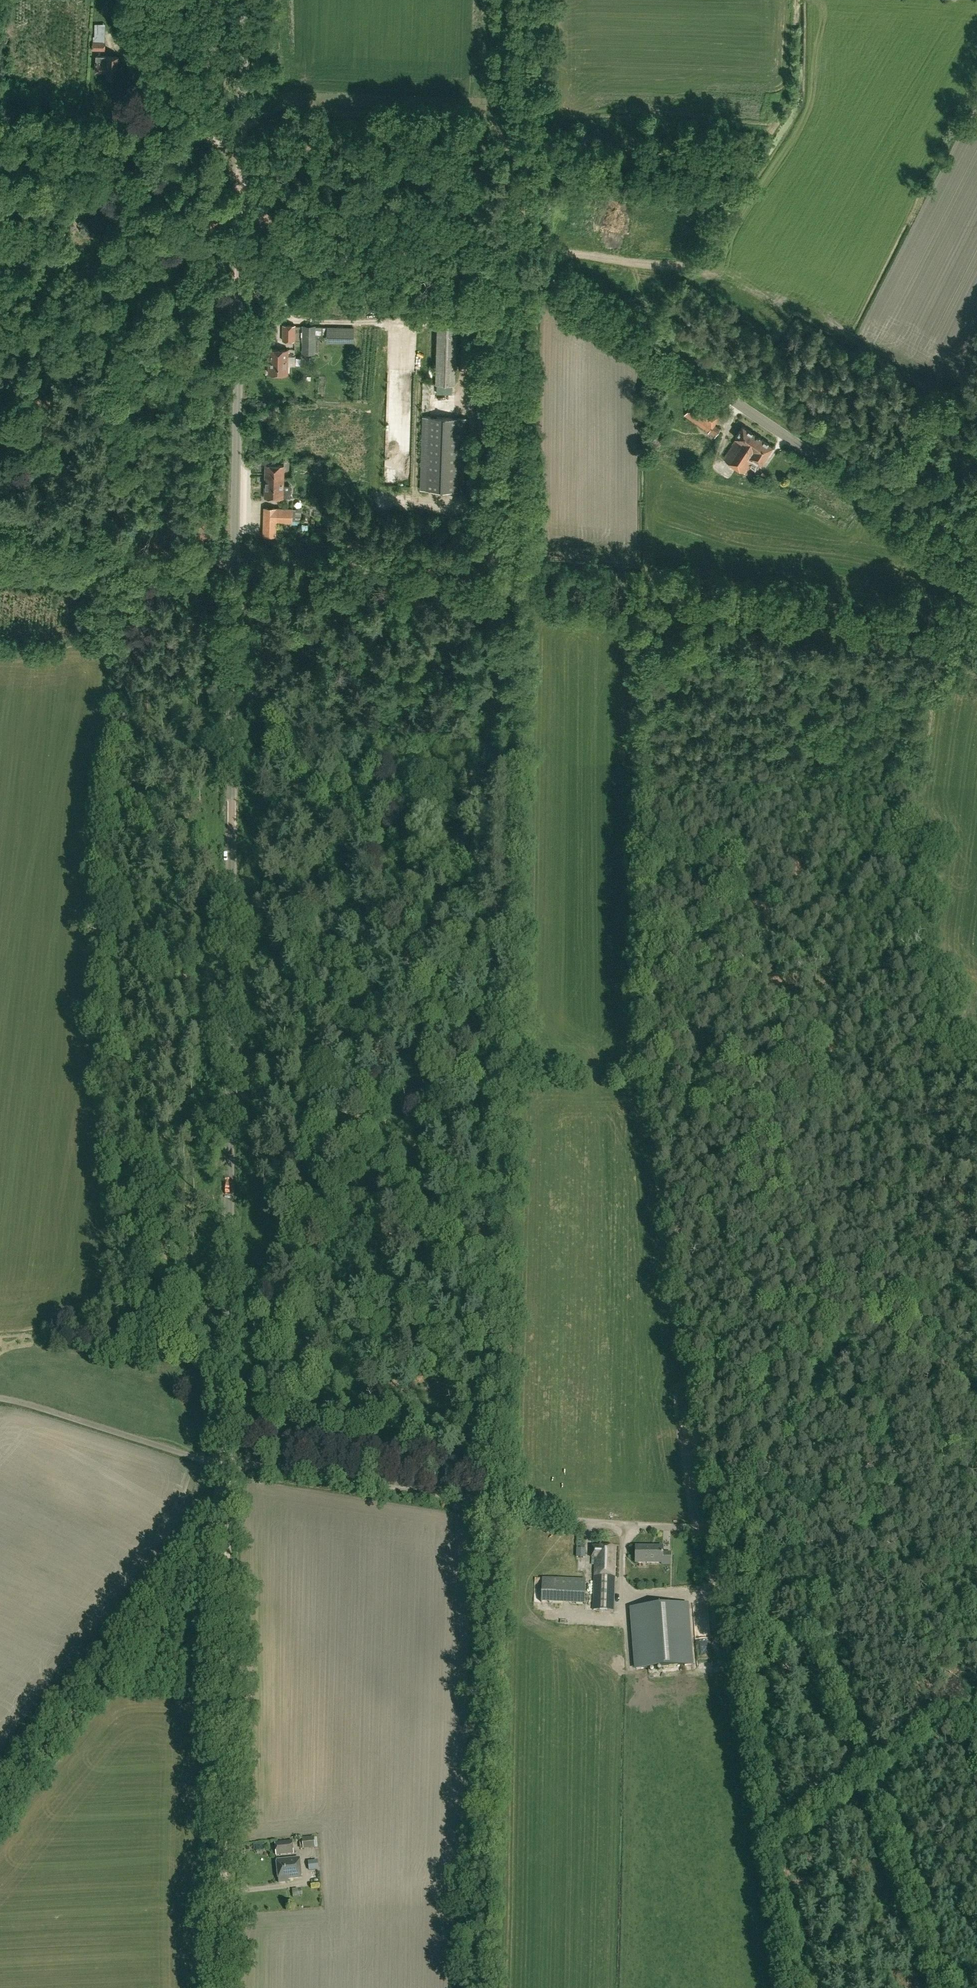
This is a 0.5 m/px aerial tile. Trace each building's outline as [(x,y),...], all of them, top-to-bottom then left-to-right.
[(106,23),(94,23),(93,42),(92,49),(105,50),(105,42),(106,23)] [(108,71),(108,76),(117,77),(118,57),(97,56),(96,71),(108,71)] [(420,489),(464,490),(466,417),(454,417),(457,322),(438,321),(436,382),(422,381),(420,489)] [(282,341),(294,341),(295,325),(283,325),(282,341)] [(314,353),(315,327),(303,327),(303,352),(314,353)] [(335,338),(336,350),(360,349),(359,337),(335,338)] [(269,374),(288,374),(288,350),(268,349),(268,360),(269,361),(269,374)] [(319,371),(318,353),(308,354),(310,372),(319,371)] [(696,397),(685,416),(716,435),(720,428),(714,424),(721,412),(696,397)] [(773,445),(755,433),(743,425),(735,436),(737,437),(723,457),(745,472),(753,458),(760,463),(773,445)] [(284,485),(284,476),(284,466),(266,465),(265,497),(283,498),(283,497),(290,497),(290,485),(284,485)] [(276,520),(292,521),(293,508),(264,508),(263,534),(275,534),(276,520)] [(302,528),(279,529),(280,552),(288,551),(288,539),(303,538),(302,528)] [(473,1226),(478,1238),(488,1234),(483,1222),(473,1226)] [(374,1424),(368,1427),(373,1438),(379,1435),(374,1424)] [(614,1611),(616,1547),(592,1546),(592,1558),(595,1558),(593,1610),(614,1611)] [(637,1546),(637,1564),(672,1565),(672,1553),(664,1553),(664,1547),(637,1546)] [(577,1557),(586,1557),(586,1548),(577,1548),(577,1557)] [(589,1608),(589,1591),(545,1592),(545,1608),(589,1608)] [(632,1608),(637,1669),(691,1665),(687,1604),(632,1608)] [(668,1677),(657,1678),(657,1688),(669,1687),(668,1677)] [(302,1840),(303,1845),(303,1849),(315,1848),(314,1839),(302,1840)] [(276,1856),(294,1855),(294,1841),(275,1841),(276,1856)] [(302,1877),(301,1858),(278,1860),(280,1882),(289,1881),(289,1879),(302,1877)] [(309,1871),(317,1871),(316,1860),(308,1861),(309,1871)]
